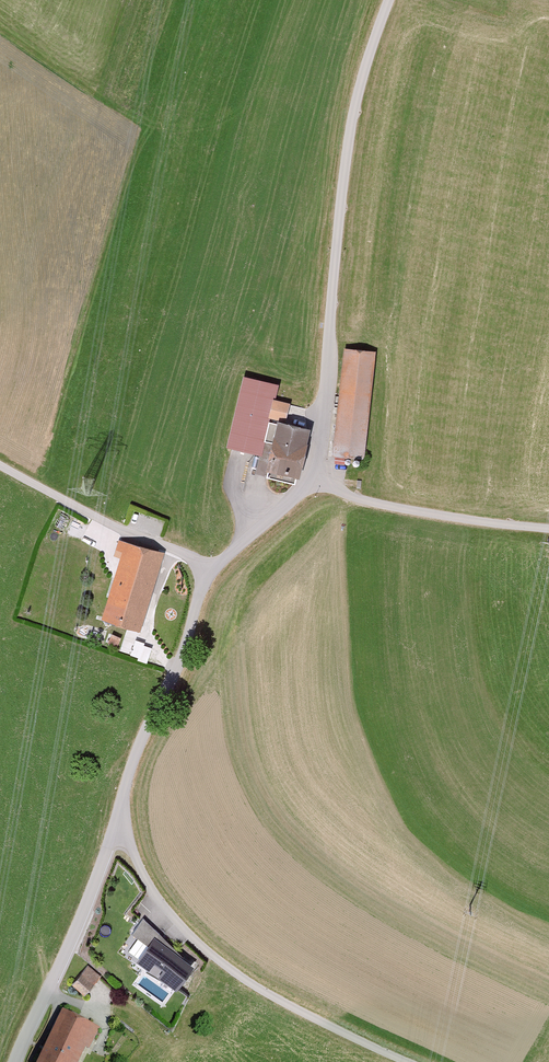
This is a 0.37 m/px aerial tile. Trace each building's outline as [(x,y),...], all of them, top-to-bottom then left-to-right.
[(364,460),(375,352),(347,349),(336,457),(364,460)] [(290,404),(275,401),(278,385),(242,378),(227,449),(272,458),(268,480),(297,486),(298,479),(303,480),(313,431),(286,425),(290,404)] [(140,633),(164,554),(118,540),(112,558),(120,560),(101,621),(140,633)] [(120,652),(149,660),(153,645),(139,641),(140,636),(126,632),(120,652)] [(197,965),(144,918),(132,933),(150,947),(139,960),(151,969),(156,963),(165,969),(159,976),(178,990),(197,965)] [(101,975),(87,965),(72,986),(87,996),(101,975)] [(63,1011),(39,1061),(80,1061),(87,1047),(91,1049),(100,1029),(63,1011)]
